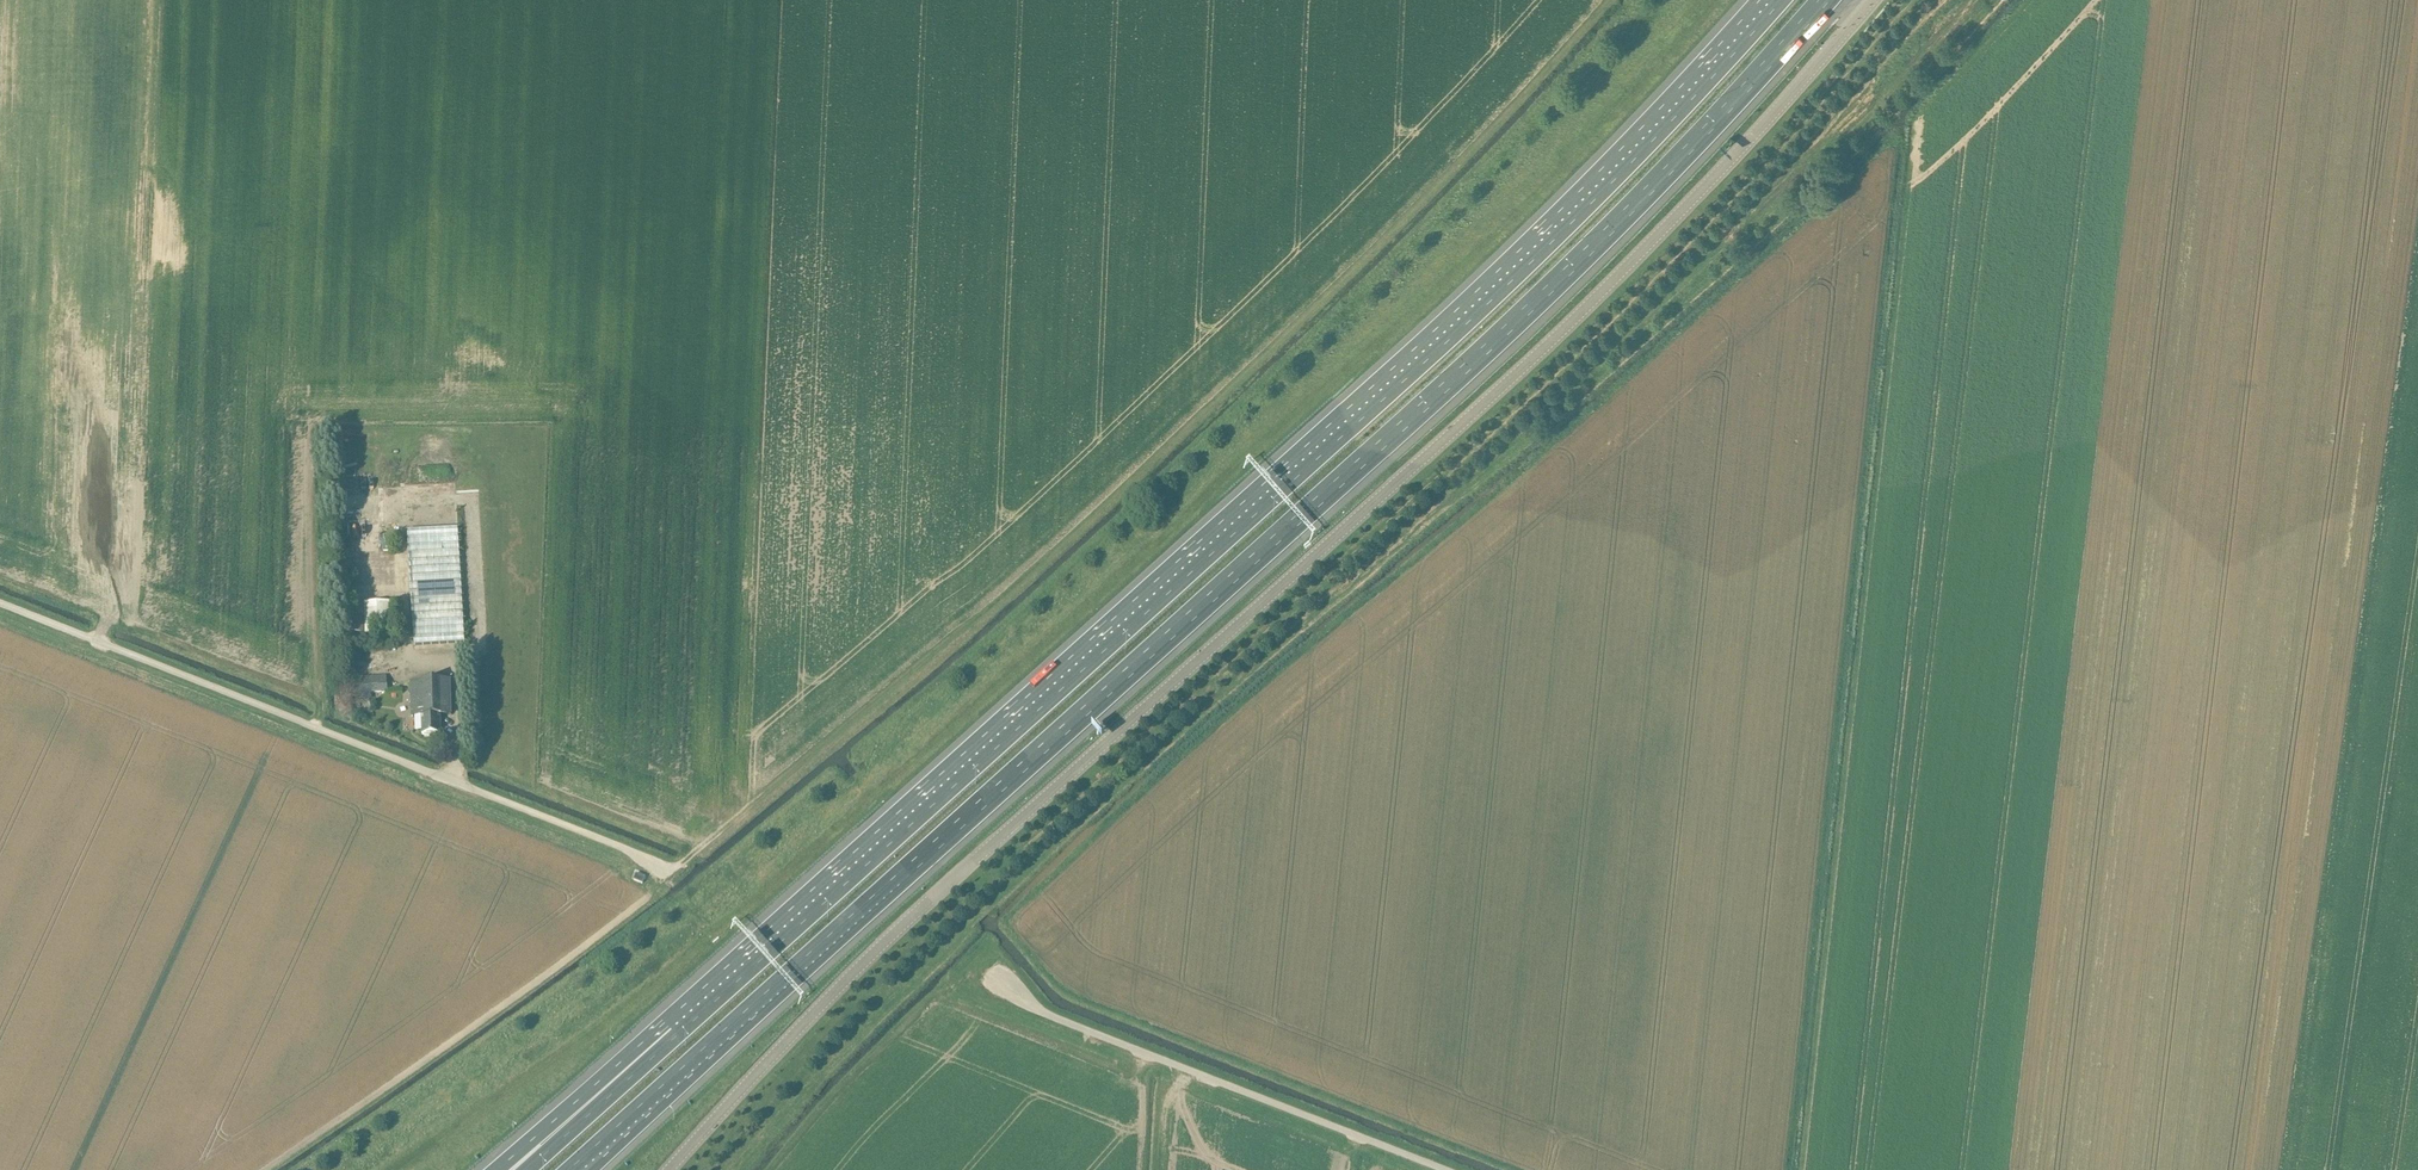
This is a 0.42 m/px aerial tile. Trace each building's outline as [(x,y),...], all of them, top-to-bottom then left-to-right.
[(457,528),(408,531),(409,541),(415,647),(465,644),(458,538),(457,528)] [(349,602),(349,634),(393,634),(393,602),(349,602)] [(379,679),(367,680),(368,692),(387,691),(386,676),(379,677),(379,679)] [(440,734),(440,715),(450,715),(450,681),(411,681),(412,716),(421,716),(421,734),(440,734)] [(633,881),(643,884),(645,878),(635,874),(633,881)]
